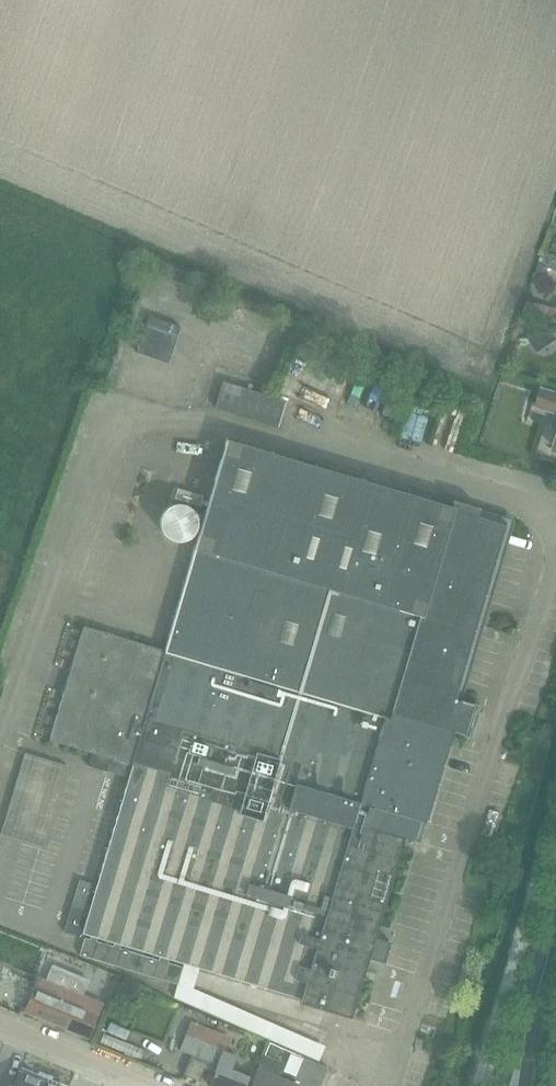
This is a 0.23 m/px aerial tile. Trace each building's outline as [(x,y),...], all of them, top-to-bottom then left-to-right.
[(555,271),(555,258),(543,254),(538,273),(543,274),(545,267),(555,271)] [(528,301),(525,313),(548,320),(551,308),(528,301)] [(148,315),(136,352),(168,363),(180,327),(148,315)] [(542,321),(523,335),(533,347),(551,334),(542,321)] [(301,377),(338,387),(346,358),(309,348),(301,377)] [(381,400),(392,403),(400,379),(389,376),(381,400)] [(286,401),(222,382),(214,408),(278,428),(286,401)] [(544,389),(538,409),(555,414),(555,393),(544,389)] [(83,627),(49,741),(92,754),(112,760),(108,771),(129,777),(91,904),(86,903),(91,883),(79,880),(64,931),(76,934),(82,915),(87,916),(82,933),(91,936),(90,939),(96,941),(97,937),(114,942),(113,946),(119,948),(120,944),(160,956),(159,960),(168,963),(169,959),(346,1012),(363,956),(384,963),(390,942),(369,935),(399,836),(413,840),(419,820),(425,822),(452,732),(464,735),(474,705),(456,699),(508,524),(487,518),(477,515),(479,508),(454,501),(452,507),(230,441),(168,652),(105,633),(83,627)] [(176,541),(179,541),(182,541),(185,540),(188,539),(191,537),(193,535),(195,532),(197,529),(197,526),(198,523),(197,519),(197,516),(195,513),(193,511),(191,508),(188,507),(185,505),(182,504),(179,504),(176,504),(173,505),(170,506),(167,508),(165,511),(163,513),(162,516),(161,519),(160,523),(161,526),(162,529),(163,532),(165,535),(167,537),(170,539),(173,540),(176,541)] [(60,836),(81,753),(39,743),(18,825),(60,836)] [(85,938),(80,955),(177,984),(182,967),(168,963),(159,960),(119,948),(113,946),(96,941),(90,939),(85,938)] [(97,981),(103,968),(69,952),(63,965),(97,981)] [(34,989),(25,1010),(87,1036),(100,1004),(82,996),(89,980),(53,965),(45,984),(38,980),(34,989)] [(336,1049),(342,1035),(221,984),(215,997),(336,1049)] [(248,1078),(250,1075),(232,1068),(236,1057),(225,1052),(231,1037),(191,1021),(179,1050),(191,1055),(183,1075),(199,1082),(205,1066),(215,1070),(209,1085),(210,1085),(245,1085),(248,1078)] [(251,1085),(319,1085),(327,1067),(302,1057),(292,1084),(278,1078),(284,1063),(263,1055),(257,1070),(253,1080),(251,1085)] [(43,1081),(19,1071),(13,1085),(41,1085),(43,1081)]
